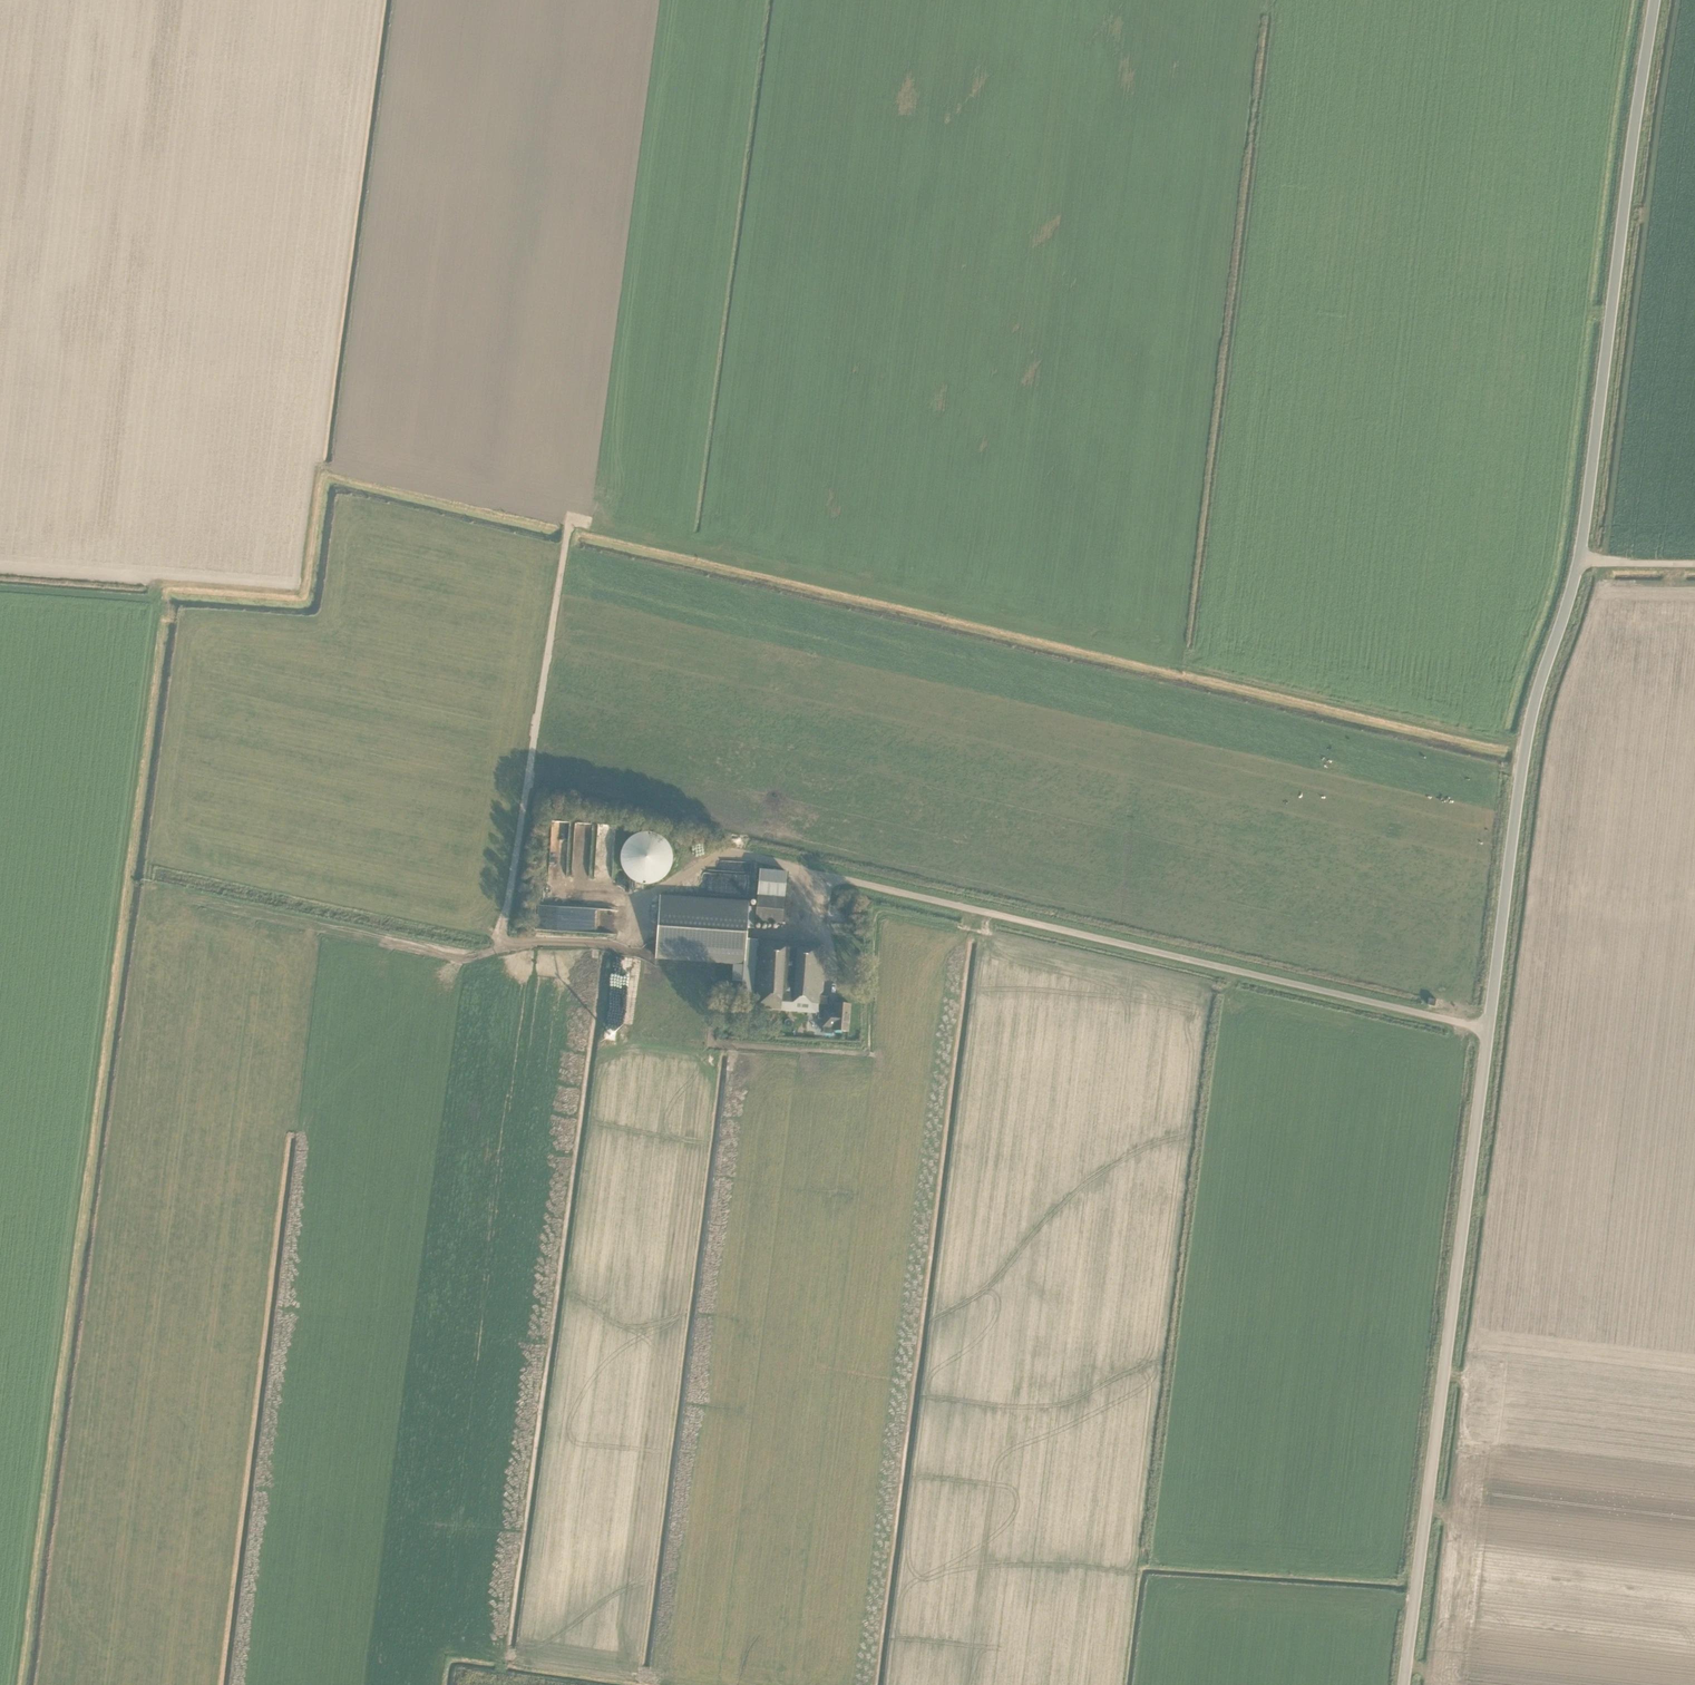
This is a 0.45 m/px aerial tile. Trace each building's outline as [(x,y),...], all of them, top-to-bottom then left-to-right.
[(669,880),(666,834),(624,837),(627,882),(669,880)] [(756,921),(782,923),(787,873),(760,870),(756,921)] [(741,997),(755,998),(755,1009),(818,1013),(818,1019),(824,1020),(823,1027),(824,1027),(824,1032),(825,1034),(832,1034),(834,1033),(834,1031),(849,1032),(851,1005),(835,1004),(835,1011),(829,1011),(830,997),(823,997),(826,947),(746,942),(749,905),(659,899),(655,956),(743,962),(741,997)] [(846,933),(846,924),(833,923),(833,932),(846,933)] [(1437,999),(1430,997),(1428,1004),(1436,1006),(1437,999)]
